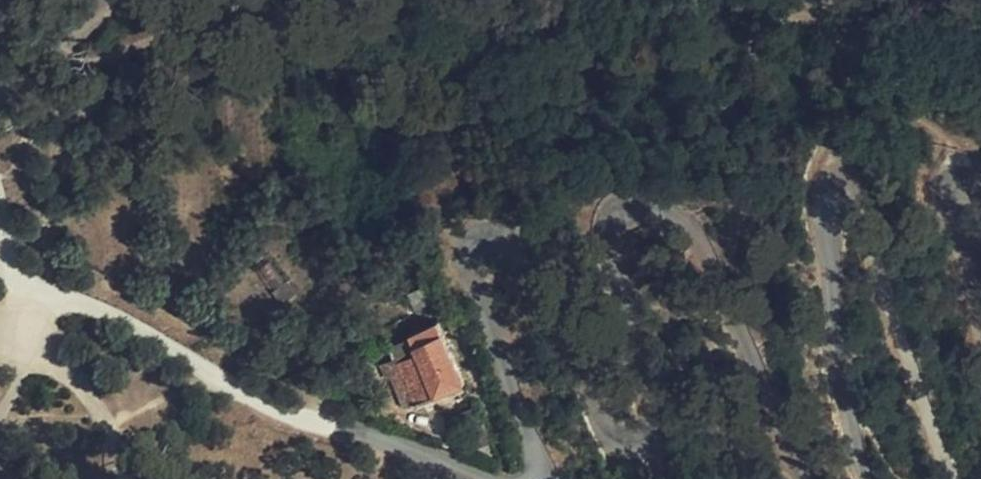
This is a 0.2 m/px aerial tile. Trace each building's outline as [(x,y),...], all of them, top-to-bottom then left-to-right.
[(414,349),(416,355),(434,399),(464,386),(443,335),(414,349)] [(434,399),(416,355),(385,370),(390,383),(395,381),(405,407),(413,404),(414,407),(434,399)]
